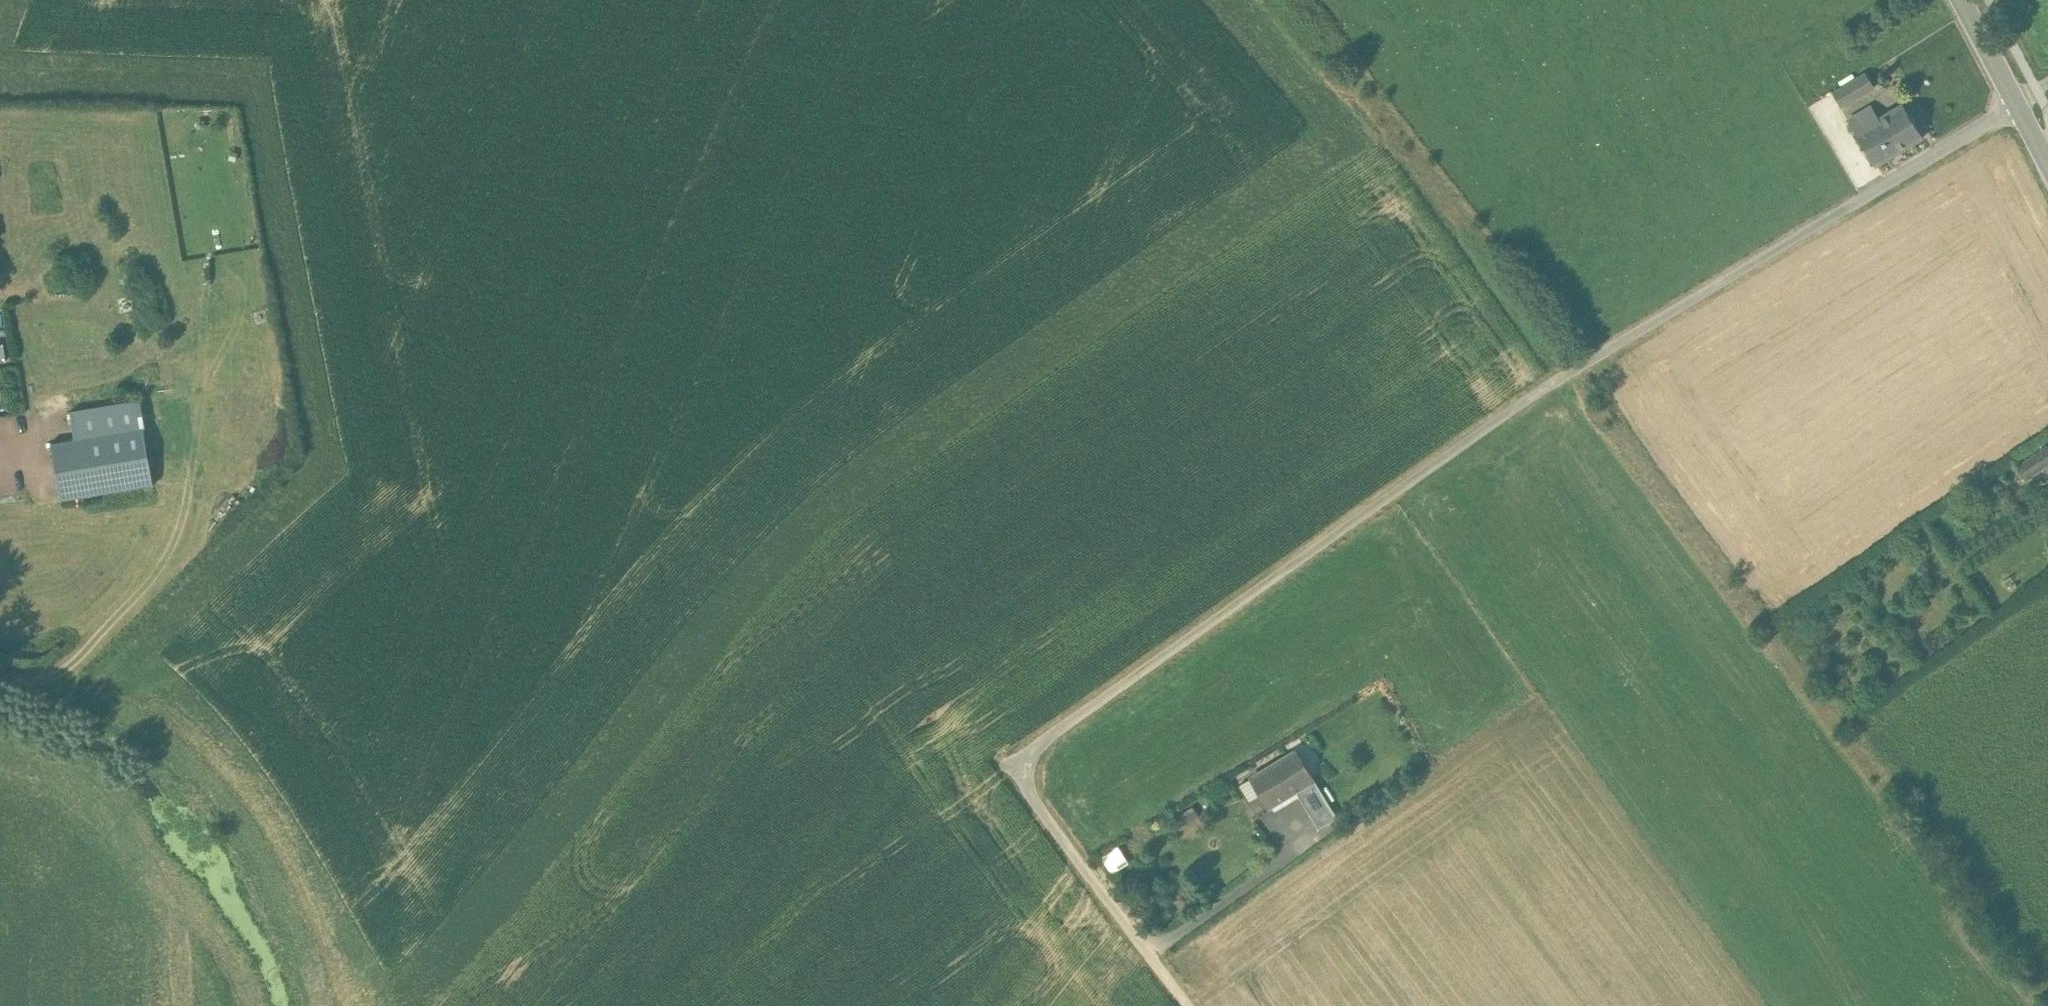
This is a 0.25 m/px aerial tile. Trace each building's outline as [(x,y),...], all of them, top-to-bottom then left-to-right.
[(1865,73),(1833,93),(1841,106),(1874,87),(1865,73)] [(1879,118),(1873,121),(1886,142),(1868,153),(1875,165),(1921,137),(1902,104),(1879,118)] [(1871,105),(1848,119),(1868,153),(1886,142),(1873,121),(1879,118),(1871,105)] [(50,318),(36,321),(38,334),(44,333),(52,332),(50,318)] [(36,321),(23,323),(25,336),(38,334),(36,321)] [(74,415),(78,438),(144,427),(140,405),(74,415)] [(53,443),(62,498),(153,483),(144,427),(78,438),(53,443)] [(2018,465),(2027,479),(2047,465),(2047,445),(2018,465)] [(1296,750),(1250,777),(1251,778),(1239,785),(1249,801),(1261,794),(1269,807),(1297,790),(1314,780),(1296,750)] [(1337,817),(1314,780),(1297,790),(1319,827),(1337,817)] [(1173,818),(1180,828),(1199,814),(1192,805),(1173,818)] [(1101,855),(1111,871),(1127,861),(1117,845),(1101,855)]
